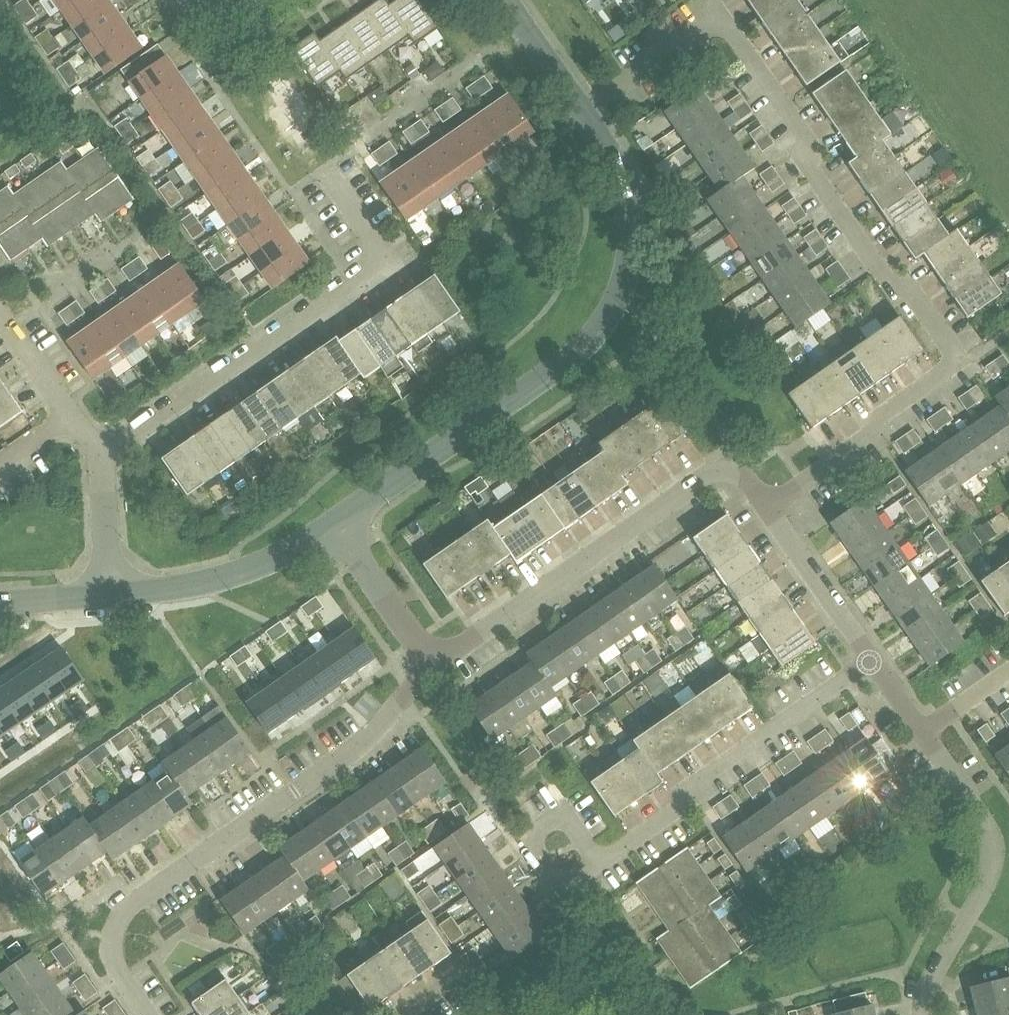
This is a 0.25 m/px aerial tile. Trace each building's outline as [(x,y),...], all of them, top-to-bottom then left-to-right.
[(20,15),(32,7),(28,0),(22,0),(13,6),(20,15)] [(61,10),(76,0),(55,0),(61,10)] [(61,10),(73,26),(110,0),(76,0),(61,10)] [(73,26),(84,42),(122,16),(111,0),(110,0),(73,26)] [(362,11),(389,50),(409,37),(410,36),(388,5),(389,5),(386,0),(378,0),(374,3),(362,11)] [(439,28),(426,10),(426,9),(423,5),(419,0),(396,0),(389,5),(388,5),(410,36),(409,37),(415,45),(439,28)] [(752,7),(763,22),(795,0),(761,0),(752,7)] [(774,38),(808,14),(798,0),(795,0),(763,22),(774,38)] [(38,16),(32,7),(20,15),(26,24),(38,16)] [(353,17),(341,26),(368,65),(389,50),(362,11),(357,14),(353,17)] [(774,38),(785,54),(819,30),(808,14),(774,38)] [(133,32),(122,16),(84,42),(95,58),(133,32)] [(341,26),(336,29),(332,32),(320,40),(319,41),(341,72),(340,72),(346,80),(368,65),(341,26)] [(623,38),(615,27),(607,33),(614,44),(623,38)] [(47,29),(36,37),(42,46),(54,38),(47,29)] [(819,30),(785,54),(796,70),(830,46),(819,30)] [(133,32),(95,58),(106,74),(144,48),(133,32)] [(317,88),(340,72),(341,72),(319,41),(320,40),(314,32),(290,49),(304,69),(317,88)] [(42,46),(48,55),(60,47),(54,38),(42,46)] [(842,63),(830,46),(796,70),(807,87),(842,63)] [(129,83),(141,99),(178,73),(167,57),(129,83)] [(70,61),(58,69),(64,78),(76,70),(70,61)] [(438,61),(431,66),(438,77),(445,72),(438,61)] [(412,80),(420,74),(413,64),(405,70),(412,80)] [(438,77),(431,66),(424,71),(431,82),(438,77)] [(76,70),(64,78),(71,87),(82,79),(76,70)] [(712,79),(718,88),(730,79),(724,70),(712,79)] [(847,70),(813,94),(824,111),(859,87),(847,70)] [(189,88),(178,73),(141,99),(151,114),(189,88)] [(475,83),(484,95),(493,89),(484,76),(475,83)] [(466,89),(475,101),(484,95),(475,83),(466,89)] [(382,101),(389,96),(382,86),(375,91),(382,101)] [(870,103),(859,87),(824,111),(835,127),(870,103)] [(151,114),(162,130),(200,104),(189,88),(151,114)] [(664,112),(675,128),(710,104),(699,88),(664,112)] [(382,101),(375,91),(368,96),(375,106),(382,101)] [(740,94),(728,102),(735,112),(747,104),(740,94)] [(493,106),(518,143),(534,131),(509,95),(493,106)] [(453,98),(444,105),(452,117),(461,111),(453,98)] [(337,117),(345,112),(337,101),(330,106),(337,117)] [(835,127),(846,143),(881,119),(870,103),(835,127)] [(162,130),(173,146),(211,120),(200,104),(162,130)] [(721,119),(710,104),(675,128),(686,143),(721,119)] [(740,120),(752,112),(747,104),(735,112),(740,120)] [(443,123),(452,117),(444,105),(435,111),(443,123)] [(477,117),(502,154),(518,143),(493,106),(477,117)] [(461,128),(486,165),(502,154),(477,117),(461,128)] [(115,126),(121,135),(133,127),(127,118),(115,126)] [(686,143),(697,159),(732,135),(721,119),(686,143)] [(846,143),(856,157),(857,158),(892,135),(881,119),(846,143)] [(173,146),(184,161),(221,135),(211,120),(173,146)] [(421,120),(412,127),(421,139),(430,133),(421,120)] [(750,134),(756,143),(768,134),(762,125),(750,134)] [(139,136),(133,127),(121,135),(127,144),(139,136)] [(421,139),(412,127),(403,133),(412,145),(421,139)] [(86,128),(75,136),(80,143),(91,136),(86,128)] [(445,139),(470,176),(486,165),(461,128),(445,139)] [(756,143),(762,152),(774,143),(768,134),(756,143)] [(195,177),(233,151),(221,135),(184,161),(195,177)] [(643,138),(638,142),(644,150),(653,144),(647,135),(643,138)] [(743,151),(732,135),(697,159),(708,175),(743,151)] [(849,163),(860,180),(894,156),(884,141),(892,135),(857,158),(856,157),(849,163)] [(445,139),(429,151),(454,187),(470,176),(445,139)] [(64,154),(68,152),(74,147),(69,140),(59,147),(64,154)] [(48,141),(37,148),(43,155),(53,148),(48,141)] [(381,149),(389,161),(398,155),(390,142),(381,149)] [(99,148),(83,159),(119,210),(135,199),(99,148)] [(372,155),(380,167),(389,161),(381,149),(372,155)] [(137,158),(143,167),(155,159),(149,150),(137,158)] [(195,177),(207,193),(244,167),(233,151),(195,177)] [(454,187),(429,151),(413,162),(438,198),(454,187)] [(755,168),(743,151),(708,175),(720,192),(708,200),(708,201),(755,168)] [(37,159),(32,152),(21,159),(26,167),(37,159)] [(860,180),(871,195),(905,172),(894,156),(860,180)] [(101,223),(119,210),(83,159),(67,170),(66,170),(96,214),(95,214),(101,223)] [(161,168),(155,159),(143,167),(149,176),(161,168)] [(550,161),(538,168),(545,178),(556,171),(550,161)] [(80,224),(95,214),(96,214),(66,170),(67,170),(61,162),(45,173),(80,224)] [(413,162),(397,173),(422,210),(438,198),(413,162)] [(21,170),(16,163),(5,170),(10,178),(21,170)] [(772,166),(760,174),(767,183),(779,175),(772,166)] [(207,193),(218,209),(255,183),(244,167),(207,193)] [(708,201),(719,216),(754,192),(743,177),(755,168),(708,201)] [(905,172),(871,195),(882,211),(916,188),(905,172)] [(64,235),(80,224),(45,173),(29,184),(64,235)] [(397,173),(381,184),(406,221),(422,210),(397,173)] [(674,175),(665,181),(676,197),(685,191),(674,175)] [(779,175),(767,183),(773,192),(785,184),(779,175)] [(159,190),(165,199),(177,190),(171,181),(159,190)] [(229,225),(266,199),(255,183),(218,209),(229,225)] [(43,239),(42,239),(47,247),(64,235),(29,184),(14,195),(13,195),(43,239)] [(42,239),(43,239),(13,195),(14,195),(8,186),(0,192),(0,209),(26,250),(42,239)] [(882,211),(893,227),(927,203),(916,188),(882,211)] [(183,199),(177,190),(165,199),(171,208),(183,199)] [(765,208),(754,192),(719,216),(730,232),(765,208)] [(789,215),(801,206),(795,197),(782,206),(789,215)] [(229,225),(240,242),(277,215),(266,199),(229,225)] [(938,219),(927,203),(893,227),(904,243),(938,219)] [(789,215),(795,224),(807,215),(801,206),(789,215)] [(765,208),(730,232),(741,247),(776,224),(765,208)] [(26,250),(0,209),(0,246),(10,261),(26,250)] [(181,222),(187,231),(200,223),(194,214),(181,222)] [(289,231),(277,215),(240,242),(251,258),(289,231)] [(915,259),(924,254),(923,254),(958,230),(957,230),(949,235),(938,219),(904,243),(915,259)] [(206,232),(200,223),(187,231),(193,240),(206,232)] [(787,239),(776,224),(741,247),(752,263),(787,239)] [(804,237),(811,247),(823,238),(817,229),(804,237)] [(969,246),(958,230),(923,254),(924,254),(934,270),(969,246)] [(251,258),(263,274),(300,248),(289,231),(251,258)] [(426,234),(420,238),(425,246),(431,241),(426,234)] [(829,247),(823,238),(811,247),(817,255),(829,247)] [(787,239),(752,263),(763,279),(798,255),(787,239)] [(162,259),(171,253),(162,240),(153,247),(162,259)] [(204,253),(210,262),(222,254),(215,245),(204,253)] [(934,270),(945,286),(980,262),(969,246),(934,270)] [(311,263),(300,248),(263,274),(273,289),(311,263)] [(216,271),(228,264),(222,254),(210,262),(216,271)] [(809,271),(798,255),(763,279),(774,295),(809,271)] [(131,262),(139,275),(148,268),(139,256),(131,262)] [(845,269),(839,260),(827,269),(832,278),(845,269)] [(139,275),(131,262),(122,269),(130,281),(139,275)] [(945,286),(956,301),(991,278),(980,262),(945,286)] [(164,275),(190,313),(206,301),(180,264),(164,275)] [(845,269),(832,278),(839,287),(851,278),(845,269)] [(809,271),(774,295),(785,310),(819,286),(809,271)] [(148,286),(174,324),(190,313),(164,275),(148,286)] [(436,275),(419,287),(445,324),(462,312),(436,275)] [(226,285),(232,294),(244,286),(237,277),(226,285)] [(116,291),(108,278),(99,285),(107,297),(116,291)] [(991,278),(956,301),(967,318),(1002,294),(991,278)] [(107,297),(99,285),(90,291),(98,303),(107,297)] [(148,286),(132,297),(158,335),(174,324),(148,286)] [(244,286),(232,294),(238,304),(250,296),(244,286)] [(831,303),(819,286),(785,310),(797,328),(831,303)] [(403,298),(429,335),(445,324),(419,287),(403,298)] [(132,297),(116,308),(142,346),(158,335),(132,297)] [(388,309),(413,346),(429,335),(403,298),(388,309)] [(67,307),(75,319),(84,313),(76,301),(67,307)] [(58,313),(66,325),(75,319),(67,307),(58,313)] [(142,346),(116,308),(100,319),(126,357),(142,346)] [(372,320),(397,357),(413,346),(388,309),(372,320)] [(924,350),(901,316),(883,329),(907,362),(924,350)] [(126,357),(100,319),(84,330),(110,368),(126,357)] [(356,331),(382,368),(397,357),(372,320),(356,331)] [(810,323),(801,329),(810,343),(819,336),(810,323)] [(867,340),(891,373),(907,362),(883,329),(867,340)] [(84,330),(67,342),(93,380),(110,368),(84,330)] [(356,331),(341,341),(340,342),(365,379),(382,368),(356,331)] [(320,349),(346,386),(362,375),(365,380),(365,379),(340,342),(341,341),(337,337),(320,349)] [(891,373),(867,340),(852,350),(875,384),(891,373)] [(346,386),(320,349),(304,359),(330,397),(346,386)] [(859,395),(875,384),(852,350),(836,361),(859,395)] [(1002,355),(993,361),(1001,373),(1008,368),(1008,364),(1002,355)] [(289,370),(315,408),(330,397),(304,359),(289,370)] [(820,373),(843,407),(859,395),(836,361),(820,373)] [(993,361),(984,367),(993,379),(1001,373),(993,361)] [(273,381),(299,419),(315,408),(289,370),(273,381)] [(828,417),(843,407),(820,373),(804,383),(828,417)] [(13,396),(1,379),(0,380),(0,405),(13,396)] [(299,419),(273,381),(257,392),(283,430),(299,419)] [(828,417),(804,383),(788,395),(812,429),(828,417)] [(984,397),(976,385),(967,392),(975,404),(984,397)] [(994,397),(1008,418),(1008,386),(994,397)] [(241,403),(267,441),(283,430),(257,392),(241,403)] [(967,392),(958,398),(966,410),(975,404),(967,392)] [(24,412),(13,396),(0,405),(0,429),(24,412)] [(1008,451),(1008,418),(994,397),(993,397),(999,406),(985,416),(1008,451)] [(669,444),(686,432),(663,398),(646,410),(669,444)] [(693,428),(703,420),(690,401),(680,408),(693,428)] [(225,414),(252,452),(267,441),(241,403),(225,414)] [(935,414),(944,426),(953,420),(944,408),(935,414)] [(669,444),(646,410),(630,421),(653,455),(669,444)] [(225,414),(210,425),(236,463),(252,452),(225,414)] [(944,426),(935,414),(926,420),(935,432),(944,426)] [(969,427),(993,462),(1008,451),(985,416),(969,427)] [(614,432),(637,466),(653,455),(630,421),(614,432)] [(194,436),(220,474),(236,463),(210,425),(194,436)] [(993,462),(969,427),(953,438),(977,473),(993,462)] [(904,436),(912,448),(921,441),(913,429),(904,436)] [(637,466),(614,432),(599,443),(628,486),(629,485),(623,476),(637,466)] [(194,436),(178,447),(204,485),(220,474),(194,436)] [(912,448),(904,436),(895,442),(903,454),(912,448)] [(953,438),(937,450),(961,484),(977,473),(953,438)] [(628,486),(599,443),(597,444),(603,453),(588,463),(612,497),(628,486)] [(204,485),(178,447),(161,459),(187,496),(204,485)] [(961,484),(937,450),(921,461),(945,496),(961,484)] [(945,496),(921,461),(904,472),(929,507),(945,496)] [(588,463),(573,474),(596,508),(612,497),(588,463)] [(557,485),(580,519),(596,508),(573,474),(557,485)] [(899,476),(897,478),(888,484),(894,494),(906,485),(899,476)] [(482,477),(465,488),(471,496),(477,492),(479,495),(489,488),(482,477)] [(580,519),(557,485),(541,496),(565,530),(580,519)] [(565,530),(541,496),(525,507),(549,541),(565,530)] [(922,507),(915,498),(903,506),(909,516),(922,507)] [(449,499),(433,510),(439,519),(455,508),(449,499)] [(842,539),(876,515),(865,499),(830,523),(842,539)] [(230,500),(220,506),(226,515),(236,509),(230,500)] [(549,541),(525,507),(510,518),(533,551),(549,541)] [(928,516),(922,507),(909,516),(916,525),(928,516)] [(739,532),(728,515),(693,539),(705,556),(739,532)] [(887,531),(876,515),(842,539),(853,555),(887,531)] [(488,520),(517,563),(533,551),(510,518),(494,528),(488,520)] [(517,563),(488,520),(472,532),(495,566),(511,555),(516,563),(517,563)] [(988,522),(974,532),(984,545),(997,535),(988,522)] [(943,538),(937,529),(925,538),(931,547),(943,538)] [(853,555),(864,571),(898,547),(887,531),(853,555)] [(495,566),(472,532),(456,543),(479,577),(495,566)] [(750,547),(739,532),(705,556),(715,571),(750,547)] [(980,547),(970,533),(955,543),(965,557),(980,547)] [(950,548),(943,538),(931,547),(937,556),(950,548)] [(479,577),(456,543),(440,554),(463,588),(479,577)] [(715,571),(726,587),(761,563),(750,547),(715,571)] [(864,571),(875,586),(909,563),(898,547),(864,571)] [(423,565),(447,599),(463,588),(440,554),(423,565)] [(965,570),(959,561),(946,570),(953,579),(965,570)] [(1008,586),(1008,561),(997,569),(1008,586)] [(737,603),(772,579),(761,563),(726,587),(737,603)] [(909,563),(875,586),(886,602),(920,579),(909,563)] [(639,576),(663,611),(679,599),(655,565),(639,576)] [(1004,615),(1008,612),(1008,586),(997,569),(980,581),(1004,615)] [(972,579),(965,570),(953,579),(959,588),(972,579)] [(639,576),(626,585),(623,587),(647,622),(663,611),(639,576)] [(737,603),(748,619),(783,595),(772,579),(737,603)] [(886,602),(897,618),(931,595),(920,579),(886,602)] [(607,598),(631,633),(647,622),(623,587),(607,598)] [(975,610),(987,602),(981,593),(968,601),(975,610)] [(748,619),(759,634),(794,610),(783,595),(748,619)] [(897,618),(908,634),(942,610),(931,595),(897,618)] [(316,596),(309,602),(316,612),(324,607),(316,596)] [(591,609),(615,644),(631,633),(607,598),(591,609)] [(316,612),(309,602),(301,607),(308,618),(316,612)] [(993,611),(987,602),(975,610),(981,619),(993,611)] [(576,620),(600,655),(615,644),(591,609),(576,620)] [(759,634),(770,650),(805,626),(794,610),(759,634)] [(919,650),(953,626),(942,610),(908,634),(919,650)] [(576,620),(563,629),(560,631),(584,666),(600,655),(576,620)] [(273,626),(281,637),(288,632),(281,621),(273,626)] [(266,632),(273,642),(281,637),(273,626),(266,632)] [(687,626),(677,633),(686,645),(695,638),(687,626)] [(805,626),(770,650),(782,667),(816,643),(805,626)] [(964,643),(953,626),(919,650),(931,666),(964,643)] [(355,628),(336,641),(357,671),(375,658),(355,628)] [(560,631),(551,637),(544,642),(568,677),(584,666),(560,631)] [(686,645),(677,633),(668,639),(676,651),(686,645)] [(339,683),(357,671),(336,641),(318,653),(339,683)] [(528,653),(558,696),(559,695),(553,687),(568,677),(544,642),(528,653)] [(238,651),(245,662),(253,656),(246,646),(238,651)] [(62,648),(46,659),(67,691),(84,679),(62,648)] [(655,648),(645,655),(654,667),(663,660),(655,648)] [(238,667),(245,662),(238,651),(230,657),(238,667)] [(301,666),(321,695),(339,683),(318,653),(301,666)] [(518,672),(542,707),(558,696),(528,653),(527,654),(533,662),(518,672)] [(654,667),(645,655),(636,661),(644,673),(654,667)] [(46,659),(30,670),(51,702),(67,691),(46,659)] [(283,678),(304,708),(321,695),(301,666),(283,678)] [(30,670),(14,681),(35,712),(51,702),(30,670)] [(631,682),(623,670),(614,676),(622,688),(631,682)] [(502,683),(526,718),(542,707),(518,672),(502,683)] [(659,674),(646,683),(652,692),(665,683),(659,674)] [(737,720),(753,708),(754,708),(730,674),(713,685),(737,720)] [(622,688),(614,676),(605,683),(613,695),(622,688)] [(304,708),(283,678),(265,691),(286,720),(304,708)] [(0,690),(0,695),(19,723),(35,712),(14,681),(0,690)] [(183,689),(192,701),(201,695),(192,683),(183,689)] [(502,683),(486,694),(510,729),(526,718),(502,683)] [(697,696),(721,730),(737,720),(713,685),(697,696)] [(192,701),(183,689),(174,696),(183,708),(192,701)] [(265,691),(247,704),(267,733),(286,720),(265,691)] [(600,704),(591,692),(582,698),(590,710),(600,704)] [(486,694),(469,706),(494,741),(510,729),(486,694)] [(3,734),(19,723),(0,695),(0,729),(3,734)] [(682,707),(705,741),(721,730),(697,696),(682,707)] [(590,710),(582,698),(573,704),(581,716),(590,710)] [(83,699),(76,704),(83,714),(89,709),(83,699)] [(76,704),(69,708),(76,718),(83,714),(76,704)] [(152,711),(160,724),(169,717),(161,705),(152,711)] [(705,741),(682,707),(666,718),(690,752),(705,741)] [(617,719),(610,708),(599,715),(607,726),(617,719)] [(160,724),(152,711),(143,718),(151,730),(160,724)] [(848,731),(857,725),(849,713),(840,719),(848,731)] [(212,728),(236,763),(252,752),(228,717),(212,728)] [(650,729),(674,763),(690,752),(666,718),(650,729)] [(51,721),(44,725),(51,735),(57,731),(51,721)] [(565,723),(556,729),(565,741),(574,735),(565,723)] [(987,724),(977,730),(986,742),(995,736),(987,724)] [(44,725),(37,730),(44,740),(51,735),(44,725)] [(121,733),(129,745),(136,740),(128,728),(121,733)] [(220,774),(236,763),(212,728),(196,739),(220,774)] [(556,747),(564,742),(565,741),(556,729),(547,735),(556,747)] [(674,763),(650,729),(634,740),(663,783),(664,782),(659,774),(674,763)] [(816,735),(825,747),(834,741),(825,729),(816,735)] [(121,750),(129,745),(121,733),(113,738),(121,750)] [(591,734),(586,738),(591,745),(597,742),(591,734)] [(816,753),(825,747),(816,735),(807,741),(816,753)] [(850,749),(874,784),(890,772),(866,737),(850,749)] [(220,774),(196,739),(180,750),(204,785),(220,774)] [(624,760),(647,794),(663,783),(634,740),(633,741),(639,749),(624,760)] [(19,742),(12,747),(19,757),(26,753),(19,742)] [(525,751),(533,763),(542,757),(534,744),(525,751)] [(995,755),(1008,774),(1008,745),(995,755)] [(12,747),(6,752),(13,762),(19,757),(12,747)] [(447,783),(423,748),(407,759),(431,794),(447,783)] [(858,795),(874,784),(850,749),(834,760),(858,795)] [(90,755),(98,766),(105,761),(97,750),(90,755)] [(193,804),(194,803),(189,796),(204,785),(180,750),(163,762),(193,804)] [(502,766),(510,778),(524,769),(533,763),(525,751),(516,757),(502,766)] [(785,757),(793,769),(802,763),(794,751),(785,757)] [(91,771),(98,766),(90,755),(82,760),(91,771)] [(784,775),(793,769),(785,757),(776,763),(784,775)] [(407,759),(404,762),(391,771),(415,805),(431,794),(407,759)] [(624,760),(608,771),(632,805),(647,794),(624,760)] [(858,795),(834,760),(818,771),(842,806),(858,795)] [(177,815),(184,809),(193,804),(163,762),(168,770),(153,780),(177,815)] [(415,805),(391,771),(375,782),(399,817),(415,805)] [(608,771),(591,782),(615,816),(632,805),(608,771)] [(802,782),(826,817),(842,806),(818,771),(802,782)] [(57,777),(65,789),(73,784),(64,772),(57,777)] [(762,773),(753,779),(761,791),(770,785),(762,773)] [(58,794),(65,789),(57,777),(50,782),(58,794)] [(752,797),(761,791),(753,779),(744,785),(752,797)] [(137,791),(161,826),(177,815),(153,780),(137,791)] [(359,793),(383,828),(399,817),(375,782),(359,793)] [(826,817),(802,782),(786,793),(810,828),(826,817)] [(145,837),(153,831),(161,826),(137,791),(121,802),(145,837)] [(896,818),(922,801),(915,791),(890,808),(896,818)] [(343,804),(367,839),(383,828),(359,793),(343,804)] [(770,804),(794,839),(810,828),(786,793),(770,804)] [(25,800),(33,811),(40,806),(32,794),(25,800)] [(731,794),(721,801),(730,813),(739,806),(731,794)] [(26,817),(33,811),(25,800),(17,805),(26,817)] [(721,819),(730,813),(721,801),(712,807),(721,819)] [(145,837),(121,802),(105,813),(129,848),(145,837)] [(327,815),(351,850),(367,839),(343,804),(327,815)] [(470,816),(469,815),(462,804),(452,811),(461,823),(470,816)] [(794,839),(770,804),(754,815),(778,850),(794,839)] [(113,859),(125,851),(129,848),(105,813),(90,824),(85,816),(84,817),(113,859)] [(311,826),(335,861),(351,850),(327,815),(311,826)] [(762,861),(778,850),(754,815),(738,826),(762,861)] [(10,828),(1,816),(0,817),(0,834),(10,828)] [(92,863),(103,855),(107,852),(112,860),(113,859),(84,817),(68,828),(92,863)] [(428,826),(437,838),(446,832),(438,819),(428,826)] [(446,864),(481,840),(470,824),(435,848),(446,864)] [(335,861),(311,826),(295,838),(319,872),(335,861)] [(437,838),(428,826),(419,832),(428,844),(437,838)] [(746,872),(762,861),(738,826),(722,837),(746,872)] [(92,863),(68,828),(52,839),(76,874),(92,863)] [(306,882),(319,872),(295,838),(280,848),(310,890),(311,889),(306,882)] [(714,838),(707,843),(714,853),(721,848),(714,838)] [(36,850),(60,885),(76,874),(52,839),(36,850)] [(492,856),(481,840),(446,864),(457,880),(492,856)] [(397,847),(405,860),(415,853),(406,841),(397,847)] [(388,853),(396,866),(405,860),(397,847),(388,853)] [(280,848),(279,848),(285,855),(268,867),(292,902),(310,890),(280,848)] [(687,848),(637,884),(642,890),(643,889),(649,898),(648,899),(648,900),(699,864),(687,848)] [(19,862),(43,897),(60,885),(36,850),(19,862)] [(733,864),(725,853),(717,859),(725,870),(733,864)] [(457,880),(468,896),(503,872),(492,856),(457,880)] [(413,861),(401,870),(407,880),(420,871),(413,861)] [(383,875),(374,863),(365,869),(374,881),(383,875)] [(654,904),(660,912),(658,914),(659,914),(711,880),(699,864),(648,900),(652,905),(654,904)] [(252,878),(276,913),(292,902),(268,867),(252,878)] [(374,881),(365,869),(356,875),(365,888),(374,881)] [(745,881),(743,879),(737,870),(729,876),(737,886),(745,881)] [(468,896),(479,911),(514,888),(503,872),(468,896)] [(395,875),(381,885),(393,901),(406,891),(395,875)] [(238,888),(260,924),(276,913),(252,878),(238,888)] [(711,880),(659,914),(664,921),(665,920),(671,928),(657,938),(658,939),(721,894),(711,880)] [(334,891),(342,904),(351,897),(342,885),(334,891)] [(417,893),(424,903),(436,895),(430,885),(417,893)] [(238,888),(231,893),(220,900),(245,935),(260,924),(238,888)] [(490,927),(525,903),(514,888),(479,911),(490,927)] [(342,904),(334,891),(324,898),(333,910),(342,904)] [(720,920),(709,905),(722,896),(721,894),(658,939),(662,945),(664,944),(670,952),(668,954),(669,955),(720,920)] [(735,894),(727,899),(734,909),(742,904),(735,894)] [(442,904),(436,895),(424,903),(430,912),(442,904)] [(490,927),(501,943),(536,919),(525,903),(490,927)] [(746,910),(738,915),(746,925),(753,920),(746,910)] [(307,921),(316,934),(325,928),(316,915),(307,921)] [(439,925),(446,934),(458,926),(451,917),(439,925)] [(411,931),(435,965),(451,953),(428,919),(411,931)] [(536,919),(501,943),(512,959),(547,935),(536,919)] [(730,935),(724,926),(720,920),(669,955),(673,961),(675,960),(681,968),(679,969),(680,970),(730,935)] [(306,940),(316,934),(307,921),(298,928),(306,940)] [(464,934),(458,926),(446,934),(452,943),(464,934)] [(752,931),(758,941),(766,935),(760,926),(752,931)] [(395,942),(419,976),(435,965),(411,931),(395,942)] [(694,986),(742,952),(730,935),(680,970),(684,977),(686,975),(694,986)] [(276,943),(284,956),(293,949),(285,937),(276,943)] [(18,941),(6,949),(3,952),(11,963),(25,953),(18,941)] [(395,942),(380,953),(404,987),(419,976),(395,942)] [(52,952),(58,961),(70,952),(64,943),(52,952)] [(275,962),(284,956),(276,943),(266,950),(275,962)] [(461,956),(470,968),(482,960),(473,947),(461,956)] [(33,952),(0,975),(0,978),(10,992),(44,968),(33,952)] [(58,961),(65,970),(77,961),(70,952),(58,961)] [(404,987),(380,953),(364,964),(388,998),(404,987)] [(470,968),(474,974),(486,966),(482,960),(470,968)] [(364,964),(347,975),(371,1009),(388,998),(364,964)] [(21,1008),(55,984),(44,968),(10,992),(21,1008)] [(80,992),(92,984),(86,975),(74,983),(80,992)] [(977,1006),(1008,998),(1008,977),(972,986),(977,1006)] [(201,1014),(211,1014),(238,996),(226,979),(192,1003),(201,1014)] [(55,984),(21,1008),(26,1014),(45,1014),(66,1000),(55,984)] [(99,993),(92,984),(80,992),(86,1001),(99,993)] [(833,1000),(837,1013),(832,1014),(833,1014),(876,1014),(873,1004),(869,1005),(866,992),(833,1000)] [(238,996),(211,1014),(245,1014),(250,1012),(238,996)] [(977,1006),(979,1014),(1008,1014),(1008,998),(977,1006)] [(45,1014),(77,1014),(66,1000),(45,1014)] [(103,1008),(108,1014),(113,1014),(121,1009),(115,1000),(103,1008)] [(291,1011),(294,1014),(307,1014),(300,1005),(291,1011)]
